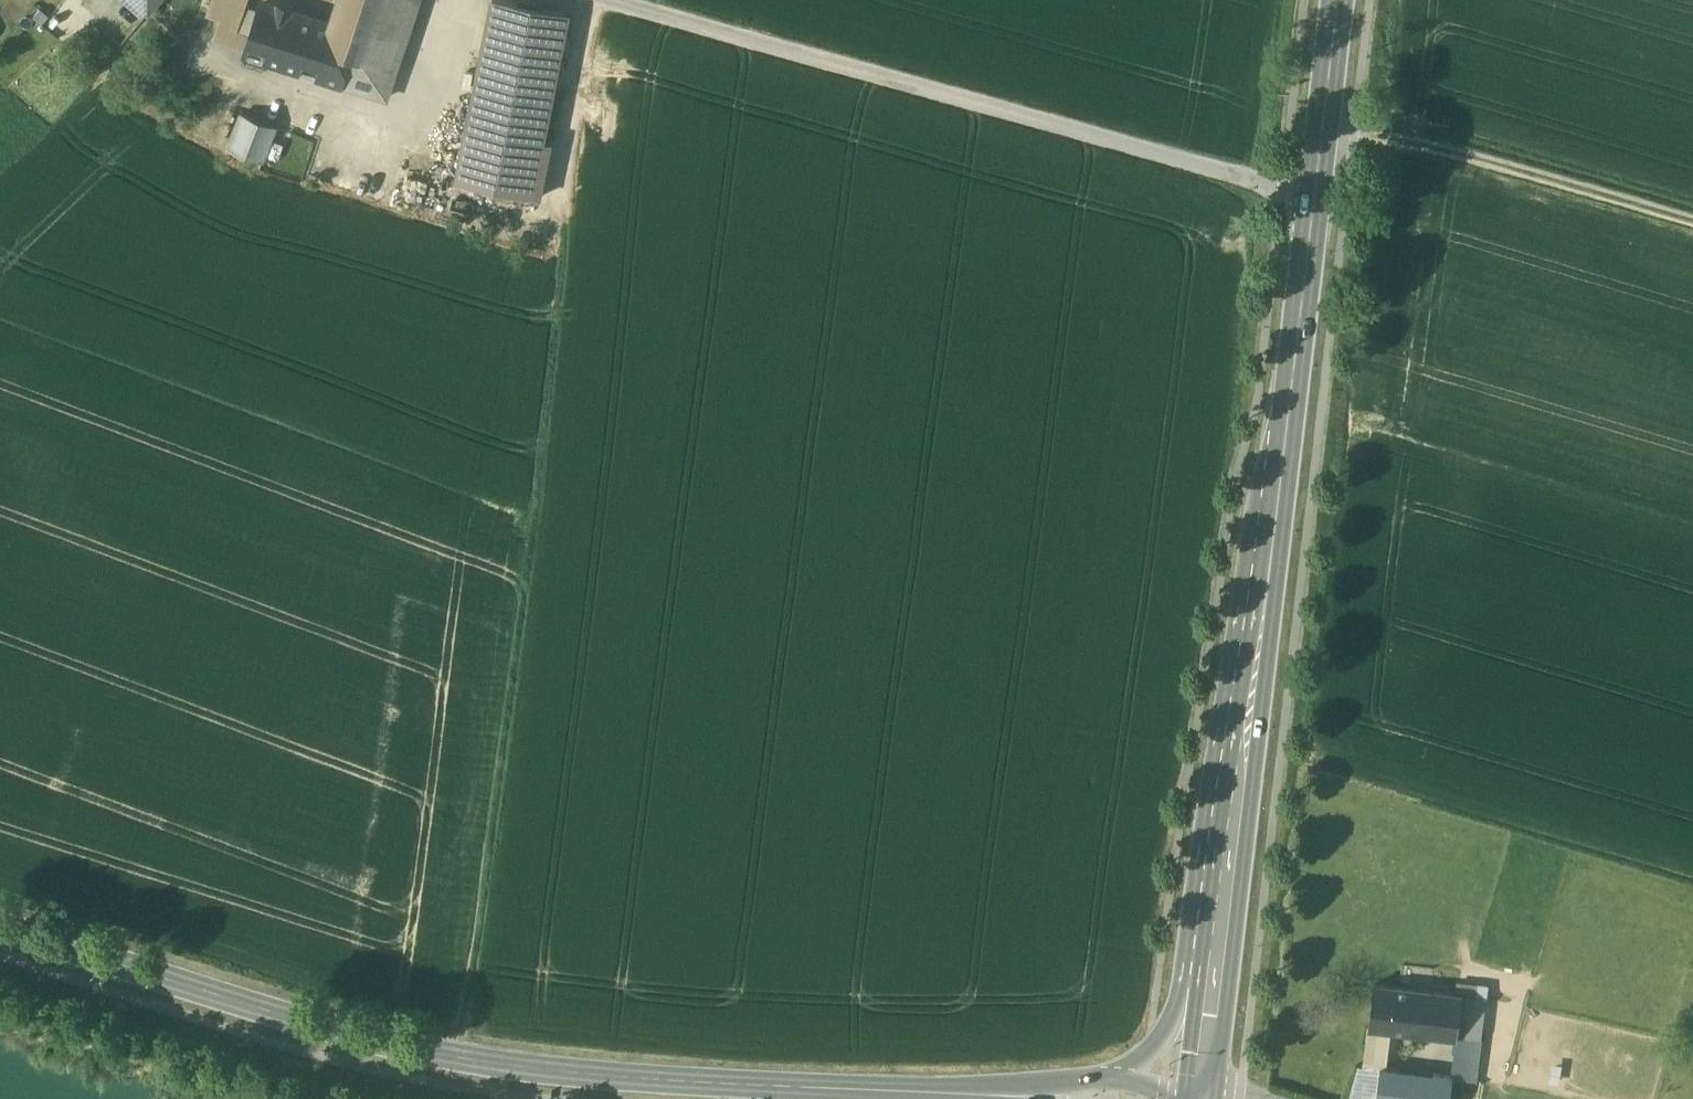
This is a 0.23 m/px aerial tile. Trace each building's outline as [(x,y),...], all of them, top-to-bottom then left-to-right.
[(149,12),(159,0),(136,0),(149,12)] [(209,15),(222,20),(232,23),(240,0),(214,0),(209,15)] [(376,24),(384,0),(342,0),(338,12),(376,24)] [(422,0),(384,0),(364,62),(354,59),(346,86),(388,99),(422,0)] [(514,0),(490,0),(454,176),(533,192),(570,12),(514,0)] [(334,24),(260,1),(249,35),(245,49),(243,53),(346,86),(354,59),(364,62),(376,24),(338,12),(334,24)] [(216,39),(245,49),(249,35),(230,29),(232,23),(222,20),(216,39)] [(276,127),(242,113),(229,148),(263,161),(276,127)] [(1402,988),(1374,984),(1369,1026),(1389,1028),(1397,1029),(1402,988)] [(1462,995),(1402,988),(1397,1029),(1456,1036),(1457,1036),(1462,995)] [(1486,997),(1462,995),(1457,1036),(1456,1036),(1454,1050),(1456,1050),(1454,1067),(1477,1070),(1486,997)] [(1389,1028),(1369,1026),(1364,1065),(1380,1067),(1384,1067),(1389,1028)] [(1380,1067),(1376,1098),(1449,1098),(1451,1076),(1452,1075),(1384,1067),(1380,1067)] [(1454,1067),(1453,1067),(1452,1075),(1451,1076),(1476,1079),(1477,1070),(1454,1067)]
